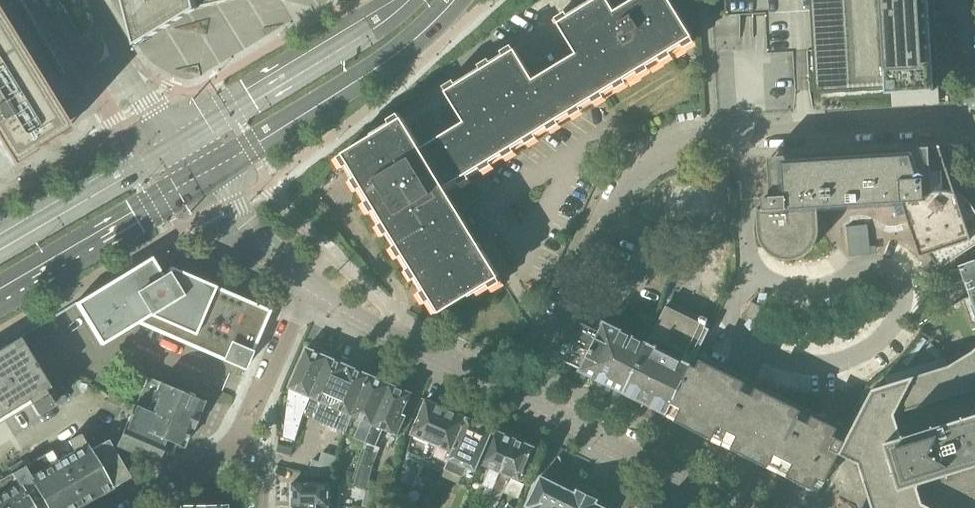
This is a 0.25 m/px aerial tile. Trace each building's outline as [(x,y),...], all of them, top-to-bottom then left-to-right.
[(139,40),(140,45),(145,42),(203,7),(233,0),(129,0),(139,40)] [(341,156),(347,166),(352,164),(359,176),(354,179),(361,189),(365,186),(373,198),(368,201),(374,211),(379,209),(386,221),(381,224),(388,234),(392,231),(400,243),(395,246),(401,257),(406,254),(413,266),(409,269),(415,279),(419,276),(427,289),(422,291),(428,302),(433,299),(441,312),(471,294),(472,296),(478,292),(477,290),(490,283),(492,287),(503,281),(500,277),(501,276),(480,242),(486,239),(479,227),(479,226),(472,230),(461,211),(450,193),(450,192),(447,187),(458,180),(461,185),(471,178),(468,174),(480,166),(483,171),(493,165),(491,160),(503,153),(506,157),(516,151),(513,146),(525,139),(528,144),(538,137),(536,133),(548,125),(551,130),(561,124),(558,119),(570,111),(573,116),(583,110),(580,105),(593,98),(595,102),(606,96),(603,91),(615,84),(617,87),(618,89),(628,82),(627,81),(625,78),(638,70),(640,73),(640,75),(651,69),(650,67),(648,64),(660,57),(662,60),(663,61),(673,55),(672,53),(670,50),(682,43),(684,46),(685,48),(696,41),(695,40),(693,37),(693,36),(671,1),(671,0),(632,0),(616,10),(610,0),(595,0),(570,16),(567,11),(557,18),(560,22),(559,23),(578,53),(534,80),(515,49),(515,50),(512,45),(502,51),(505,56),(493,63),(490,58),(480,65),(482,69),(458,84),(455,80),(445,86),(448,90),(447,91),(448,93),(467,124),(424,150),(405,119),(404,117),(404,118),(401,113),(391,119),(393,124),(381,131),(380,130),(373,134),(374,135),(345,153),(341,156)] [(818,67),(814,0),(726,0),(727,16),(747,15),(766,14),(768,53),(794,52),(796,91),(810,90),(809,68),(818,67)] [(818,67),(820,94),(940,87),(938,54),(937,42),(934,0),(814,0),(818,67)] [(11,165),(70,129),(0,16),(0,147),(11,165)] [(448,93),(405,119),(424,150),(467,124),(448,93)] [(758,208),(760,234),(761,237),(761,240),(763,243),(764,245),(766,248),(768,250),(770,252),(772,254),(775,256),(777,257),(780,258),(783,259),(786,259),(789,260),(792,260),(795,259),(798,259),(801,258),(803,256),(806,255),(808,253),(811,251),(813,249),(814,247),(816,244),(817,242),(819,239),(819,236),(820,233),(820,230),(819,207),(893,203),(893,205),(895,209),(897,217),(907,214),(921,256),(930,254),(940,268),(933,273),(933,274),(974,246),(974,208),(971,202),(969,200),(967,198),(965,196),(962,194),(960,193),(957,192),(951,190),(945,190),(944,170),(947,170),(947,171),(949,171),(941,146),(939,147),(940,149),(931,150),(931,147),(769,157),(772,197),(764,198),(765,209),(760,209),(760,208),(758,208)] [(872,246),(868,224),(848,226),(851,256),(872,254),(878,253),(877,246),(872,246)] [(137,323),(164,334),(204,351),(204,352),(223,360),(223,359),(244,368),(246,364),(247,365),(269,311),(210,284),(212,280),(197,273),(194,277),(171,267),(169,272),(168,272),(167,274),(162,277),(151,258),(77,303),(79,306),(79,307),(99,339),(102,343),(104,341),(105,342),(137,323)] [(949,277),(949,279),(950,280),(951,281),(952,282),(953,283),(954,283),(955,283),(957,283),(958,283),(967,280),(972,294),(974,293),(974,263),(962,268),(954,271),(952,271),(951,272),(950,273),(950,274),(949,276),(949,277)] [(890,303),(893,295),(887,291),(880,284),(871,274),(863,277),(871,286),(878,294),(890,303)] [(752,301),(745,316),(758,322),(765,308),(752,301)] [(647,343),(624,392),(667,413),(693,365),(692,365),(698,354),(711,329),(707,327),(709,318),(707,317),(707,318),(708,318),(706,325),(667,305),(647,343)] [(604,323),(587,315),(572,344),(567,344),(565,343),(561,352),(563,353),(566,356),(564,360),(581,369),(581,370),(624,392),(647,343),(607,323),(607,322),(605,321),(604,323)] [(19,337),(0,348),(0,417),(28,400),(37,415),(54,405),(45,390),(50,387),(19,337)] [(924,339),(905,364),(912,368),(931,343),(924,339)] [(304,414),(328,357),(307,347),(290,387),(283,437),(296,442),(304,414)] [(840,454),(860,464),(861,469),(865,482),(873,507),(974,507),(974,415),(972,416),(974,409),(974,350),(973,351),(950,366),(874,390),(855,426),(852,431),(846,442),(840,454)] [(692,365),(693,365),(667,413),(814,487),(818,478),(826,482),(840,454),(852,431),(832,421),(820,415),(754,382),(739,375),(715,362),(702,356),(698,354),(692,365)] [(346,432),(353,415),(370,375),(328,357),(304,414),(346,432)] [(370,375),(353,415),(363,419),(355,437),(366,442),(391,384),(383,381),(382,378),(377,375),(374,376),(370,375)] [(135,406),(189,429),(191,430),(204,401),(159,382),(148,377),(143,388),(143,387),(135,406)] [(352,482),(351,485),(368,489),(374,464),(381,447),(376,445),(384,428),(398,435),(407,415),(403,413),(412,393),(409,392),(407,389),(402,386),(399,387),(391,384),(366,442),(361,454),(362,455),(357,466),(355,472),(354,477),(352,482)] [(406,457),(408,458),(405,465),(410,467),(403,482),(414,487),(425,465),(443,473),(468,417),(448,408),(427,399),(412,433),(406,457)] [(135,406),(117,446),(118,446),(155,462),(162,448),(171,453),(175,444),(182,447),(189,429),(135,406)] [(444,473),(442,477),(469,489),(481,463),(480,463),(495,430),(468,418),(443,473),(444,473)] [(495,430),(480,463),(481,463),(491,468),(483,485),(493,490),(515,438),(507,435),(507,432),(502,430),(500,432),(495,430)] [(58,461),(83,504),(99,494),(100,495),(112,488),(111,487),(129,477),(108,439),(90,450),(81,435),(70,442),(75,450),(58,461)] [(493,490),(488,500),(498,505),(511,476),(521,481),(536,447),(531,446),(530,443),(526,441),(523,442),(515,438),(493,490)] [(83,504),(58,461),(52,450),(24,466),(21,461),(9,468),(12,473),(0,480),(0,507),(75,507),(83,504)] [(323,452),(320,462),(334,466),(338,456),(323,452)] [(313,459),(308,474),(330,479),(334,466),(320,462),(313,459)] [(348,470),(345,479),(352,482),(354,477),(355,472),(348,470)] [(530,507),(609,507),(597,502),(599,498),(579,488),(576,492),(555,482),(555,483),(541,476),(527,504),(531,506),(530,507)] [(293,482),(293,505),(340,506),(341,482),(293,482)] [(394,486),(392,496),(402,498),(404,488),(394,486)] [(379,493),(376,505),(388,507),(391,496),(379,493)]
